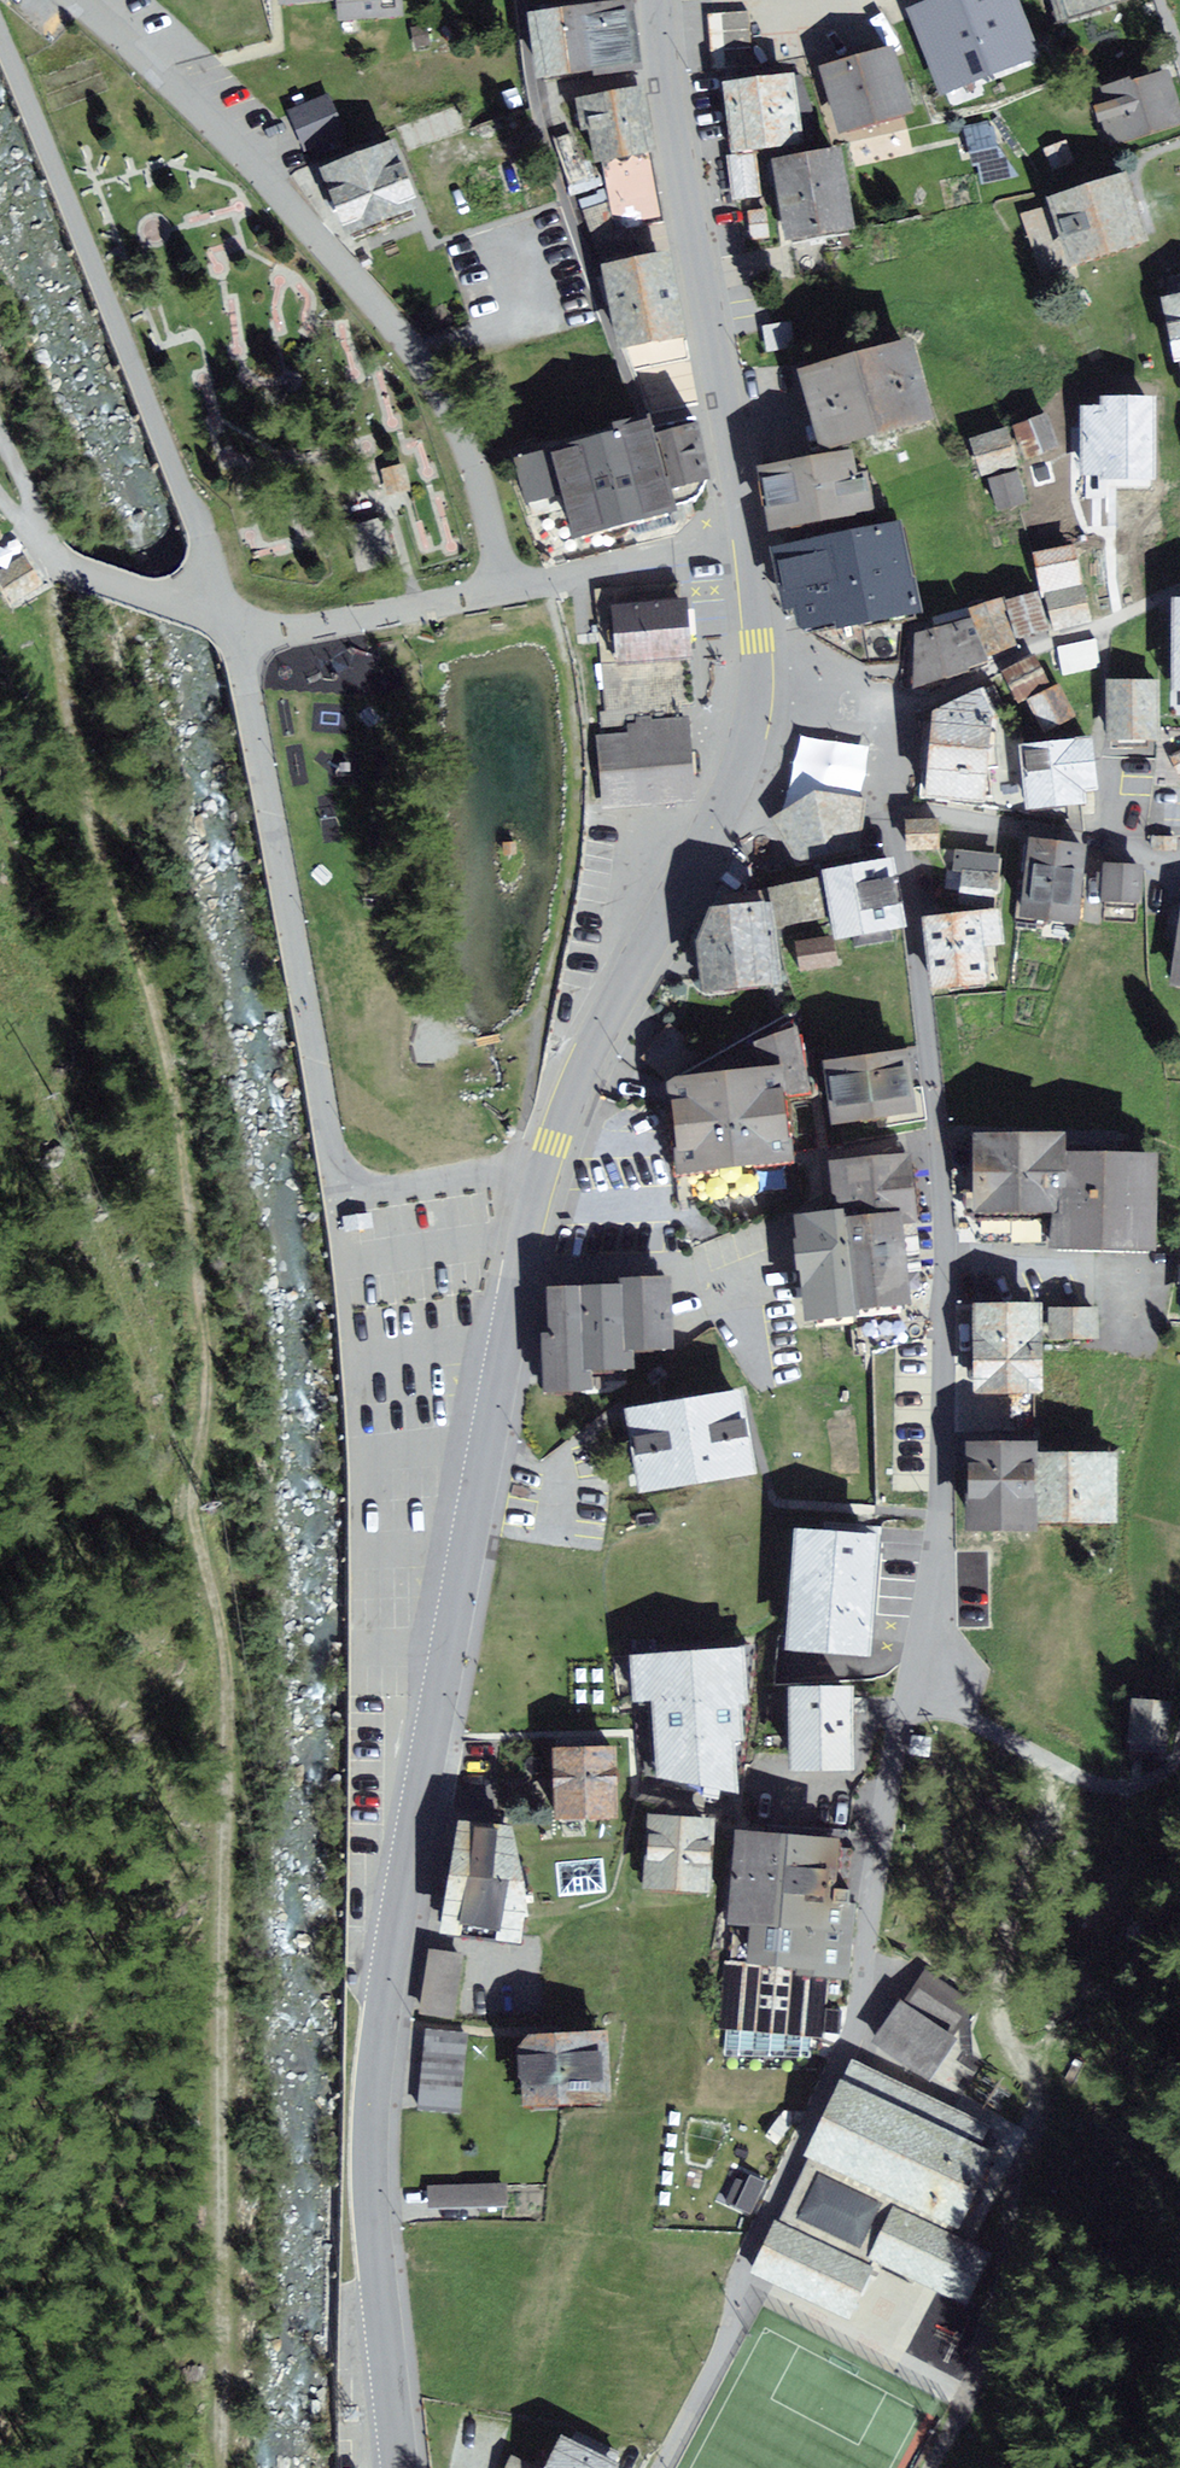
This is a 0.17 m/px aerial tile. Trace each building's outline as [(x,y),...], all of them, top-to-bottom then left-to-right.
[(349,10),(413,5),(413,0),(348,0),(349,10)] [(914,15),(944,93),(1035,58),(1012,0),(953,0),(914,15)] [(1065,29),(1153,3),(1152,0),(1057,0),(1065,29)] [(649,72),(640,6),(539,20),(548,86),(649,72)] [(903,54),(831,74),(849,139),(921,119),(903,54)] [(1103,100),(1118,150),(1179,132),(1179,86),(1177,77),(1103,100)] [(804,79),(732,88),(741,158),(812,149),(804,79)] [(654,94),(588,106),(601,169),(666,157),(654,94)] [(335,99),(292,114),(306,152),(349,137),(335,99)] [(991,126),(969,131),(983,190),(1026,180),(995,143),(991,126)] [(1071,144),(1047,153),(1055,176),(1080,167),(1071,144)] [(406,148),(332,176),(356,239),(430,212),(406,148)] [(853,157),(784,166),(795,246),(864,236),(853,157)] [(1124,186),(1020,219),(1041,285),(1159,247),(1138,181),(1124,186)] [(682,260),(614,272),(628,355),(696,343),(682,260)] [(1172,303),(1179,337),(1179,301),(1172,303)] [(927,349),(812,381),(834,459),(949,427),(927,349)] [(1158,400),(1084,399),(1083,497),(1117,497),(1117,489),(1157,489),(1158,400)] [(1056,418),(1020,431),(1032,465),(1068,452),(1056,418)] [(722,491),(707,425),(528,465),(538,507),(578,498),(589,545),(691,522),(686,499),(722,491)] [(1015,431),(977,442),(988,481),(1026,470),(1015,431)] [(864,459),(772,473),(782,541),(875,527),(864,459)] [(1026,475),(995,483),(1004,517),(1034,509),(1026,475)] [(363,565),(392,560),(385,520),(356,525),(363,565)] [(916,526),(784,547),(795,619),(810,617),(814,641),(932,623),(916,526)] [(41,581),(21,548),(0,561),(0,583),(10,600),(41,581)] [(1083,549),(1039,557),(1047,595),(1090,586),(1083,549)] [(1091,590),(1052,599),(1060,634),(1099,625),(1091,590)] [(1044,595),(1013,605),(1024,641),(1055,632),(1044,595)] [(1008,603),(978,613),(982,624),(995,662),(1022,650),(1008,603)] [(686,608),(621,612),(625,670),(693,665),(704,665),(701,607),(686,608)] [(982,624),(924,641),(923,695),(997,667),(995,662),(982,624)] [(1096,640),(1060,649),(1065,675),(1101,667),(1096,640)] [(1057,688),(1041,658),(1010,673),(1025,704),(1057,688)] [(1165,683),(1115,684),(1116,743),(1167,742),(1165,683)] [(1066,689),(1034,706),(1051,738),(1083,721),(1066,689)] [(1028,737),(989,694),(944,721),(936,803),(1033,809),(1028,737)] [(632,739),(604,742),(609,809),(700,803),(700,796),(694,723),(635,728),(632,739)] [(1104,742),(1033,751),(1041,813),(1112,804),(1104,742)] [(772,827),(798,868),(835,864),(866,840),(868,804),(823,800),(772,827)] [(939,824),(910,825),(911,854),(940,852),(939,824)] [(1084,853),(1029,847),(1021,923),(1075,928),(1084,853)] [(1001,857),(965,853),(959,905),(995,910),(1001,857)] [(870,872),(834,877),(843,947),(903,935),(896,865),(870,872)] [(1143,871),(1106,869),(1103,905),(1140,907),(1143,871)] [(836,926),(829,884),(780,892),(783,910),(787,934),(836,926)] [(783,910),(728,916),(710,951),(715,1001),(792,992),(787,934),(783,910)] [(1006,915),(927,925),(936,998),(995,991),(990,955),(1011,952),(1006,915)] [(1171,989),(1179,991),(1179,926),(1171,989)] [(834,945),(794,949),(797,976),(837,971),(834,945)] [(768,1069),(691,1079),(681,1086),(689,1176),(806,1164),(800,1099),(818,1092),(804,1029),(763,1044),(768,1069)] [(905,1057),(826,1069),(835,1132),(915,1120),(905,1057)] [(1071,1135),(977,1135),(977,1217),(1059,1217),(1059,1250),(1168,1250),(1168,1155),(1071,1155),(1071,1135)] [(848,1215),(813,1218),(824,1318),(928,1307),(920,1224),(934,1222),(927,1153),(842,1162),(848,1215)] [(635,1286),(560,1287),(560,1333),(553,1333),(554,1390),(595,1389),(595,1370),(640,1369),(640,1351),(685,1351),(684,1278),(635,1279),(635,1286)] [(1047,1308),(978,1309),(979,1396),(1048,1395),(1047,1342),(1097,1342),(1097,1313),(1047,1314),(1047,1308)] [(756,1393),(637,1410),(648,1492),(767,1475),(757,1400),(756,1393)] [(1041,1450),(970,1450),(971,1539),(1042,1538),(1042,1531),(1041,1462),(1041,1450)] [(1117,1462),(1041,1462),(1042,1531),(1117,1531),(1117,1462)] [(876,1531),(797,1525),(788,1642),(867,1648),(876,1531)] [(753,1653),(641,1659),(644,1704),(663,1703),(667,1777),(748,1797),(745,1744),(753,1743),(750,1705),(756,1704),(753,1653)] [(856,1681),(790,1680),(789,1763),(855,1764),(856,1681)] [(1169,1699),(1134,1697),(1130,1744),(1165,1746),(1169,1699)] [(625,1748),(563,1749),(564,1817),(626,1816),(625,1748)] [(657,1816),(652,1890),(718,1894),(723,1820),(657,1816)] [(525,1827),(471,1819),(455,1925),(531,1937),(540,1881),(525,1827)] [(848,1842),(749,1831),(738,1921),(765,1924),(760,1967),(800,1971),(854,1977),(862,1910),(841,1907),(848,1842)] [(468,1957),(434,1951),(424,2017),(457,2022),(468,1957)] [(760,1967),(723,1963),(715,2033),(818,2044),(825,1981),(799,1978),(800,1971),(760,1967)] [(912,2002),(906,1998),(888,2027),(877,2045),(938,2082),(967,2035),(959,2030),(977,2002),(929,1973),(912,2002)] [(543,2032),(531,2047),(533,2106),(624,2103),(621,2030),(543,2032)] [(469,2039),(427,2034),(419,2111),(461,2115),(469,2039)] [(996,2151),(849,2080),(812,2155),(959,2226),(996,2151)] [(509,2186),(430,2187),(431,2206),(509,2204),(509,2186)] [(990,2257),(895,2210),(872,2258),(967,2305),(990,2257)] [(781,2223),(756,2274),(849,2319),(874,2268),(781,2223)] [(569,2435),(552,2467),(627,2467),(628,2465),(569,2435)] [(515,2456),(509,2467),(539,2467),(515,2456)]
